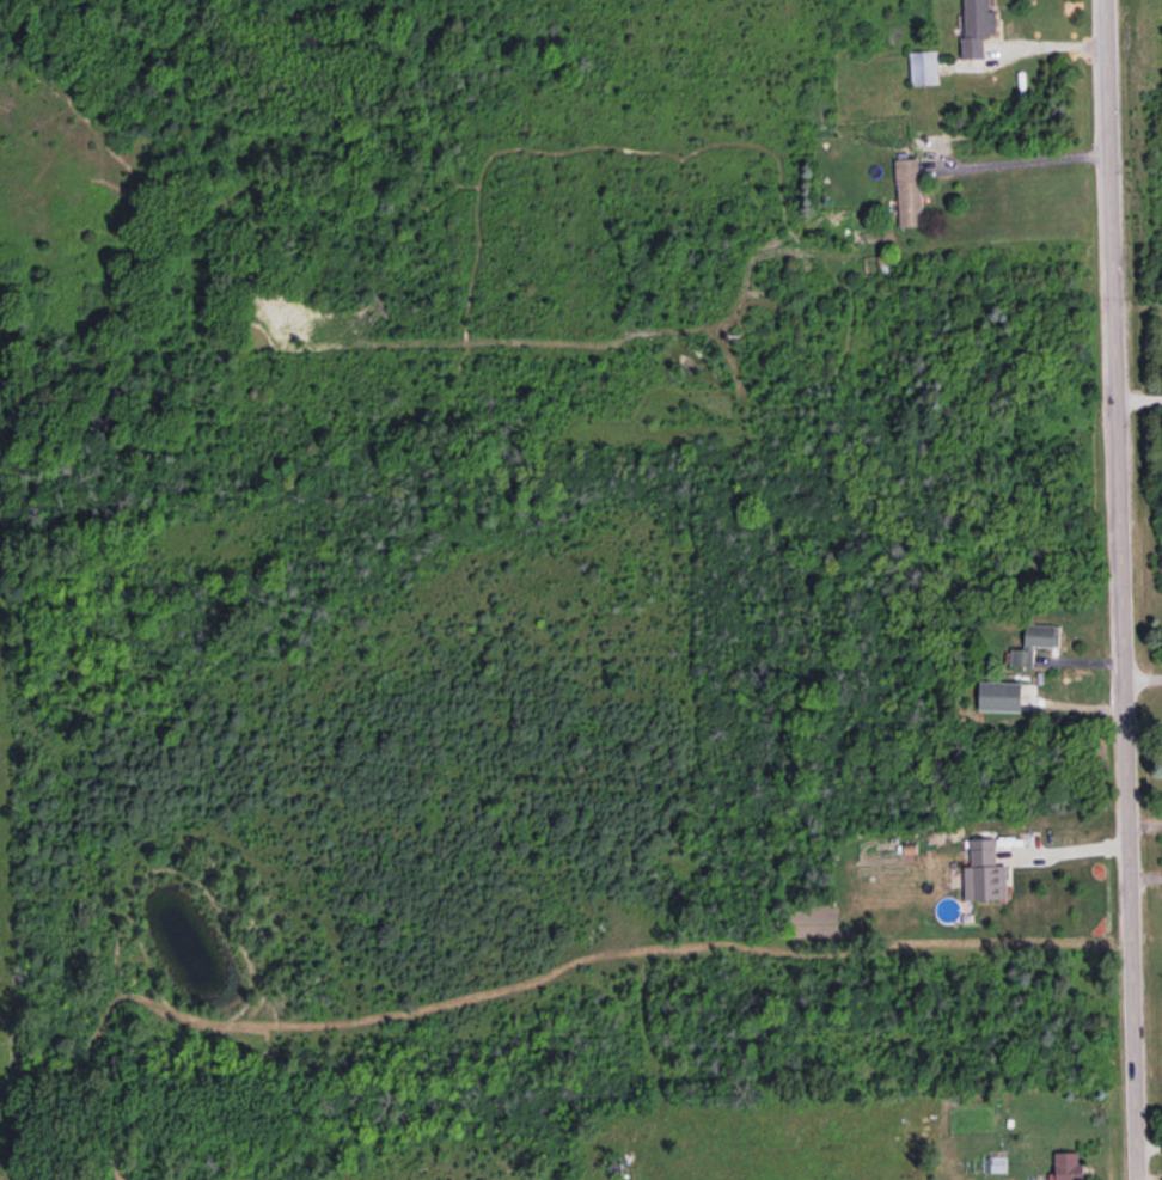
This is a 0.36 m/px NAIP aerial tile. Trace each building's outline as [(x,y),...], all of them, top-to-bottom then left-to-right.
[(983,58),(983,35),(996,35),(995,10),(989,10),(989,0),(962,0),(963,58),(983,58)] [(938,84),(937,50),(910,51),(911,85),(938,84)] [(898,226),(922,225),(920,158),(896,158),(898,226)] [(1010,665),(1032,666),(1033,646),(1052,646),(1053,625),(1025,624),(1024,648),(1011,647),(1010,665)] [(978,710),(1020,711),(1021,682),(979,680),(978,710)] [(965,899),(1002,898),(1002,887),(1004,887),(1004,864),(995,864),(995,838),(969,838),(970,865),(964,866),(965,899)] [(1055,1151),(1055,1179),(1083,1179),(1083,1162),(1077,1162),(1078,1151),(1055,1151)]
